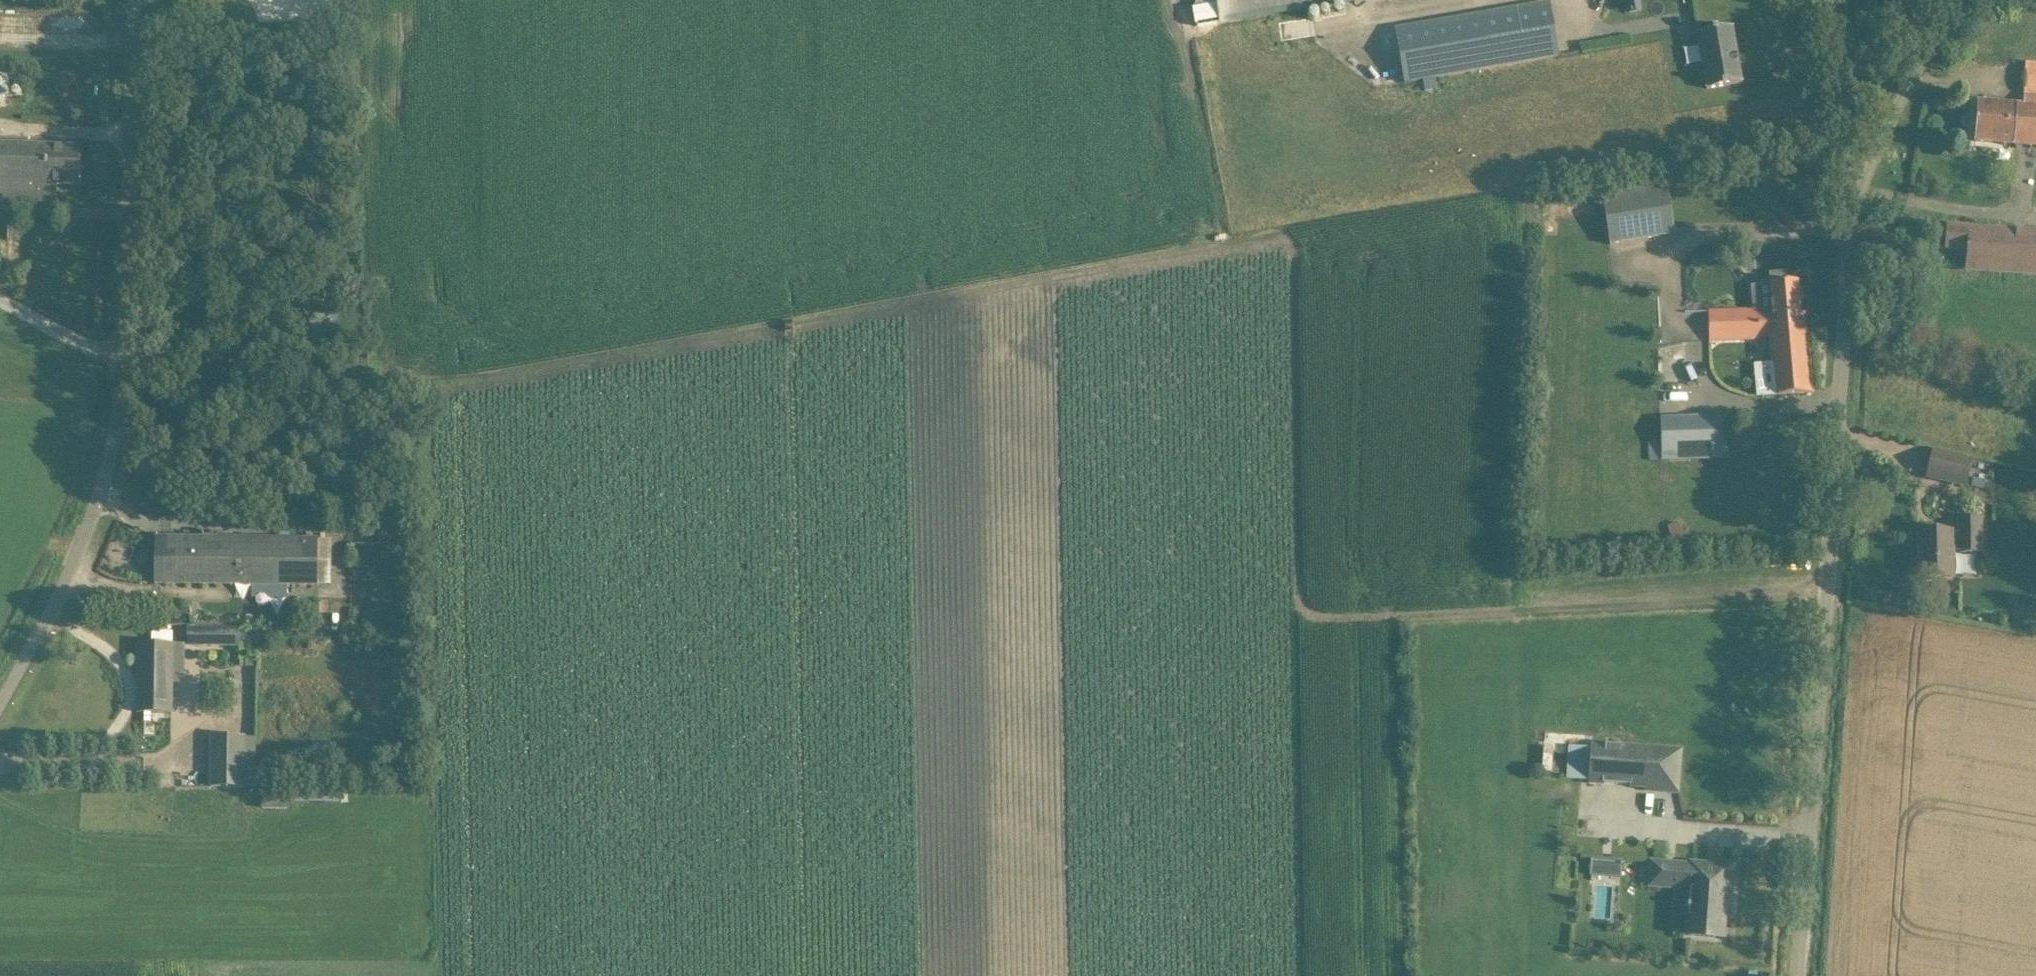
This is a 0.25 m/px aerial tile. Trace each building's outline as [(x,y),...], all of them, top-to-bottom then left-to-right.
[(1207,8),(1194,11),(1196,27),(1210,25),(1309,7),(1350,0),(1206,0),(1207,8)] [(1639,0),(1626,3),(1629,16),(1641,13),(1639,0)] [(1550,3),(1530,7),(1396,30),(1405,83),(1559,57),(1550,3)] [(1698,33),(1708,89),(1744,83),(1734,27),(1698,33)] [(1960,48),(1959,57),(1974,60),(1976,51),(1960,48)] [(2035,145),(2035,63),(2027,63),(2024,104),(1978,101),(1975,141),(2035,145)] [(17,105),(17,68),(0,67),(0,105),(17,105)] [(37,202),(57,203),(58,185),(80,186),(82,148),(0,144),(0,200),(37,202)] [(1655,212),(1671,210),(1667,185),(1602,195),(1609,246),(1659,239),(1655,212)] [(2035,275),(2035,231),(1948,225),(1946,247),(1967,248),(1965,270),(2035,275)] [(1759,337),(1771,336),(1773,336),(1772,330),(1808,328),(1806,314),(1802,314),(1799,281),(1771,284),(1773,308),(1709,311),(1711,341),(1759,339),(1759,337)] [(1773,336),(1771,336),(1776,397),(1813,394),(1808,328),(1772,330),(1773,336)] [(1662,420),(1662,441),(1647,442),(1648,461),(1729,458),(1728,418),(1662,420)] [(1934,452),(1928,478),(1967,486),(1973,461),(1934,452)] [(1920,580),(1955,579),(1955,552),(1958,552),(1958,555),(1982,556),(1983,540),(1982,520),(1960,520),(1960,534),(1954,534),(1954,532),(1920,533),(1920,580)] [(159,535),(159,581),(180,582),(252,583),(252,597),(288,597),(288,583),(303,583),(331,584),(332,538),(304,537),(179,535),(159,535)] [(2035,623),(2035,599),(2033,599),(2032,608),(2027,607),(2024,622),(2035,623)] [(240,628),(188,628),(188,647),(240,646),(240,628)] [(139,713),(159,713),(172,713),(173,645),(140,644),(139,713)] [(213,734),(213,786),(242,786),(242,734),(213,734)] [(1573,748),(1570,779),(1591,781),(1591,783),(1647,787),(1647,790),(1678,792),(1681,751),(1594,744),(1593,749),(1573,748)] [(158,775),(158,785),(170,785),(170,775),(158,775)] [(1591,860),(1590,876),(1621,878),(1622,862),(1591,860)] [(1690,910),(1688,936),(1724,939),(1727,892),(1732,892),(1734,864),(1714,863),(1714,866),(1694,864),(1693,866),(1653,863),(1651,886),(1692,889),(1690,905),(1689,905),(1688,910),(1690,910)]
